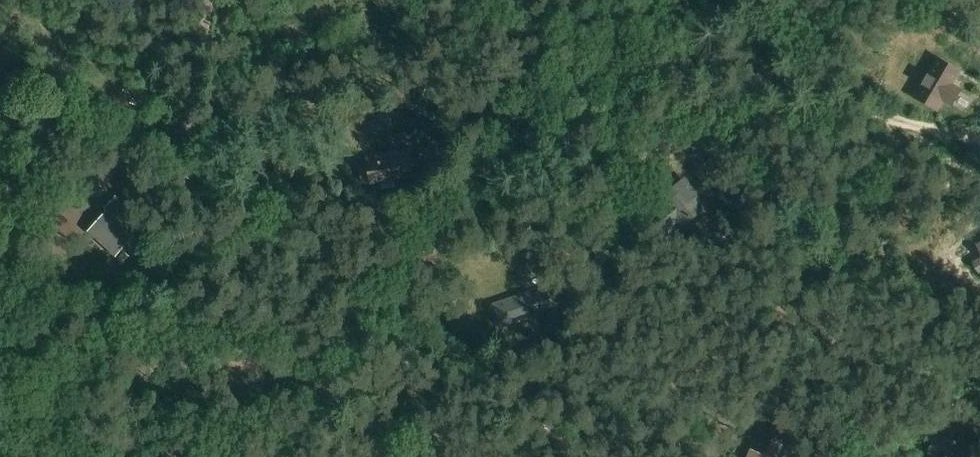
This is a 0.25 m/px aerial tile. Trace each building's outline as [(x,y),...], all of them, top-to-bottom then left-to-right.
[(948,87),(953,79),(960,68),(942,57),(935,69),(917,98),(935,109),(941,99),(948,103),(955,91),(948,87)] [(412,154),(368,162),(369,167),(359,169),(362,184),(372,182),(372,185),(416,178),(412,154)] [(104,192),(98,171),(82,175),(87,196),(104,192)] [(680,230),(706,207),(684,181),(658,204),(660,207),(653,214),(670,234),(678,228),(680,230)] [(114,198),(104,209),(105,210),(87,231),(114,255),(133,234),(120,223),(130,212),(114,198)] [(979,268),(979,256),(971,261),(976,270),(979,268)] [(536,295),(541,309),(550,306),(546,292),(536,295)] [(493,305),(494,309),(500,327),(529,317),(528,313),(539,309),(539,310),(540,310),(535,295),(534,296),(535,296),(532,297),(530,293),(493,305)] [(925,456),(951,456),(956,442),(949,440),(945,438),(933,434),(925,456)] [(779,446),(770,442),(763,456),(775,456),(779,446)]
